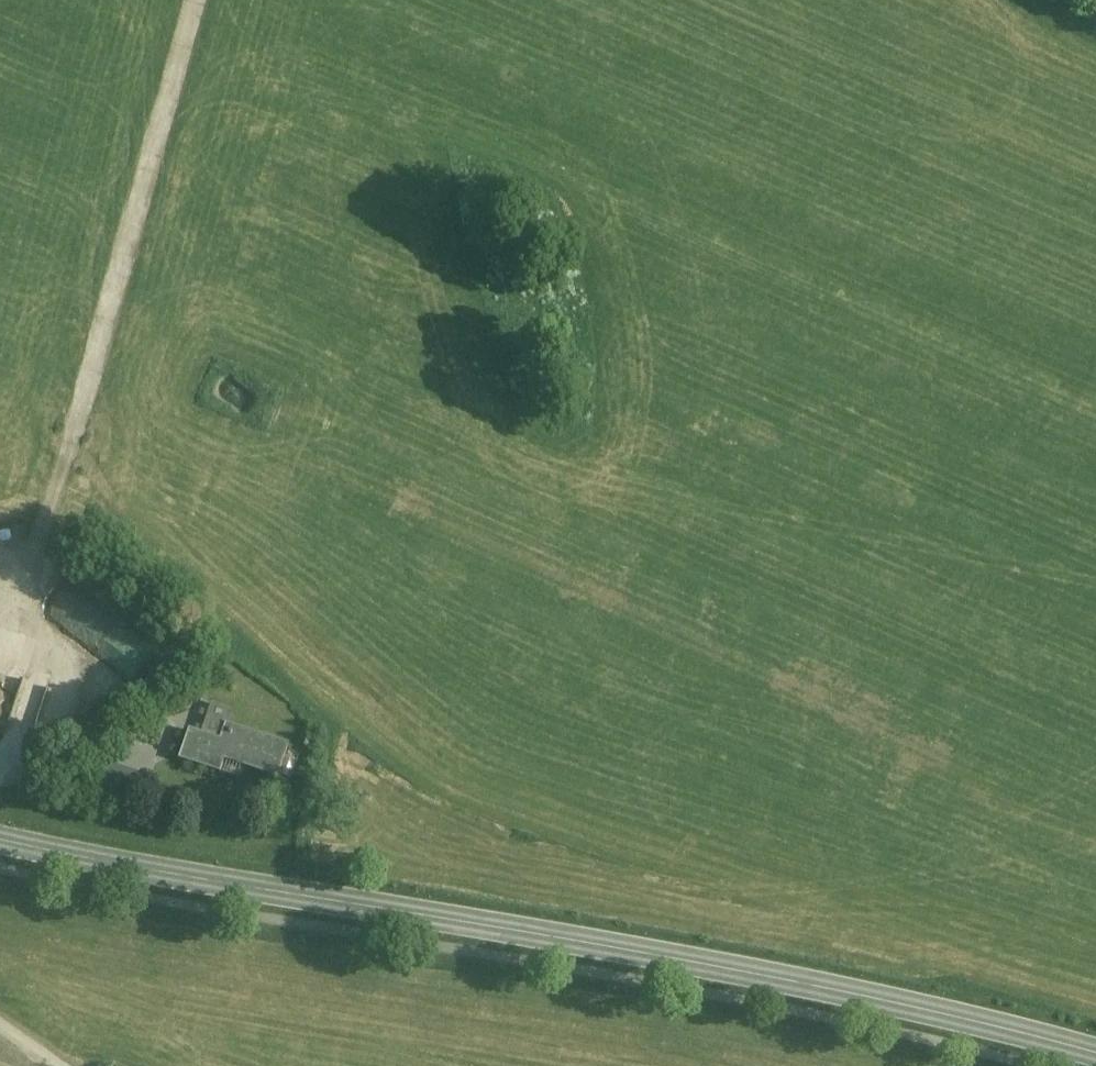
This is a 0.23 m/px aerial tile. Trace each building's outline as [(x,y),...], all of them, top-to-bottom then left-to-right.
[(288,750),(226,730),(221,745),(202,739),(193,769),(220,778),(225,764),(278,782),(288,750)] [(202,739),(190,735),(180,765),(193,769),(202,739)]
